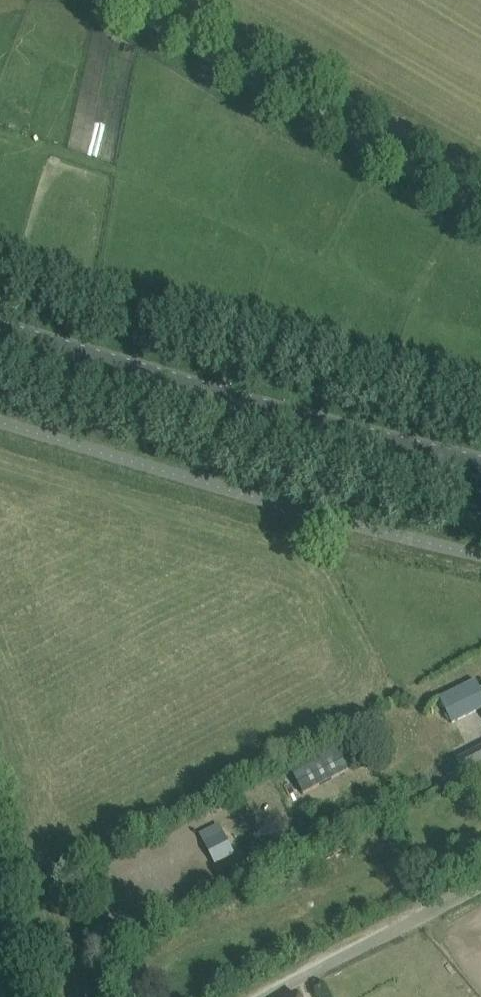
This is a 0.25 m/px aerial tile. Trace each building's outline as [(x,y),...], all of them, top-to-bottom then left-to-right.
[(453,723),(480,709),(480,688),(477,679),(442,697),(453,723)] [(480,766),(480,747),(457,760),(465,774),(480,766)] [(305,794),(348,771),(339,748),(294,772),(305,794)] [(207,867),(234,854),(219,824),(200,833),(204,843),(197,847),(207,867)]
